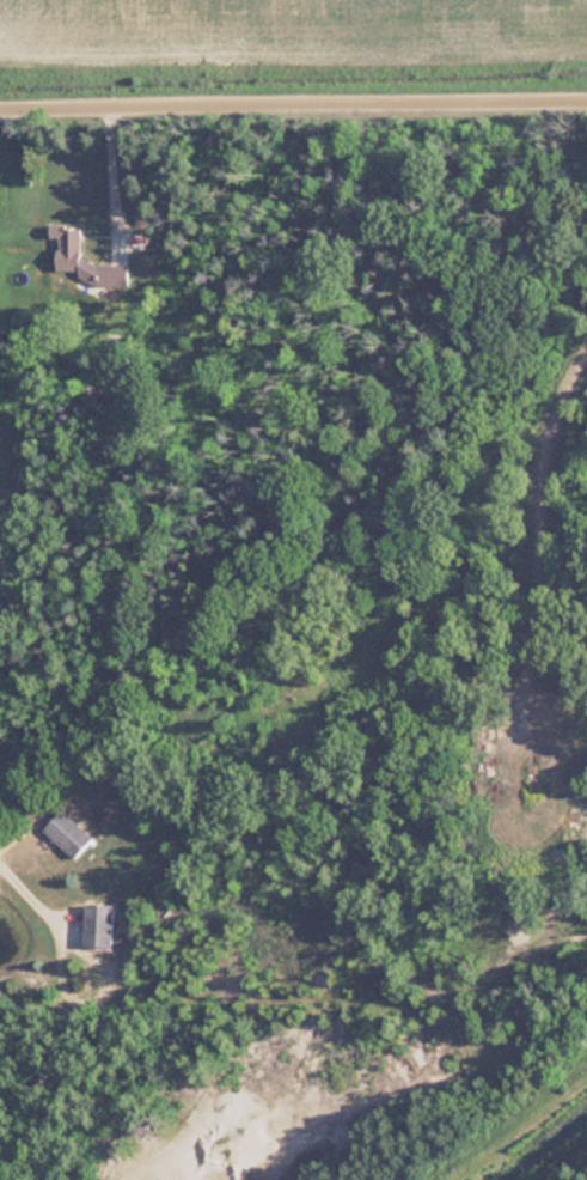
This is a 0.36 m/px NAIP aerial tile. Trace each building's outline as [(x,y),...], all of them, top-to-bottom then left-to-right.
[(54,227),(54,271),(81,271),(81,227),(54,227)] [(73,858),(93,838),(62,808),(42,828),(73,858)] [(112,903),(84,903),(84,945),(112,945),(112,903)]
